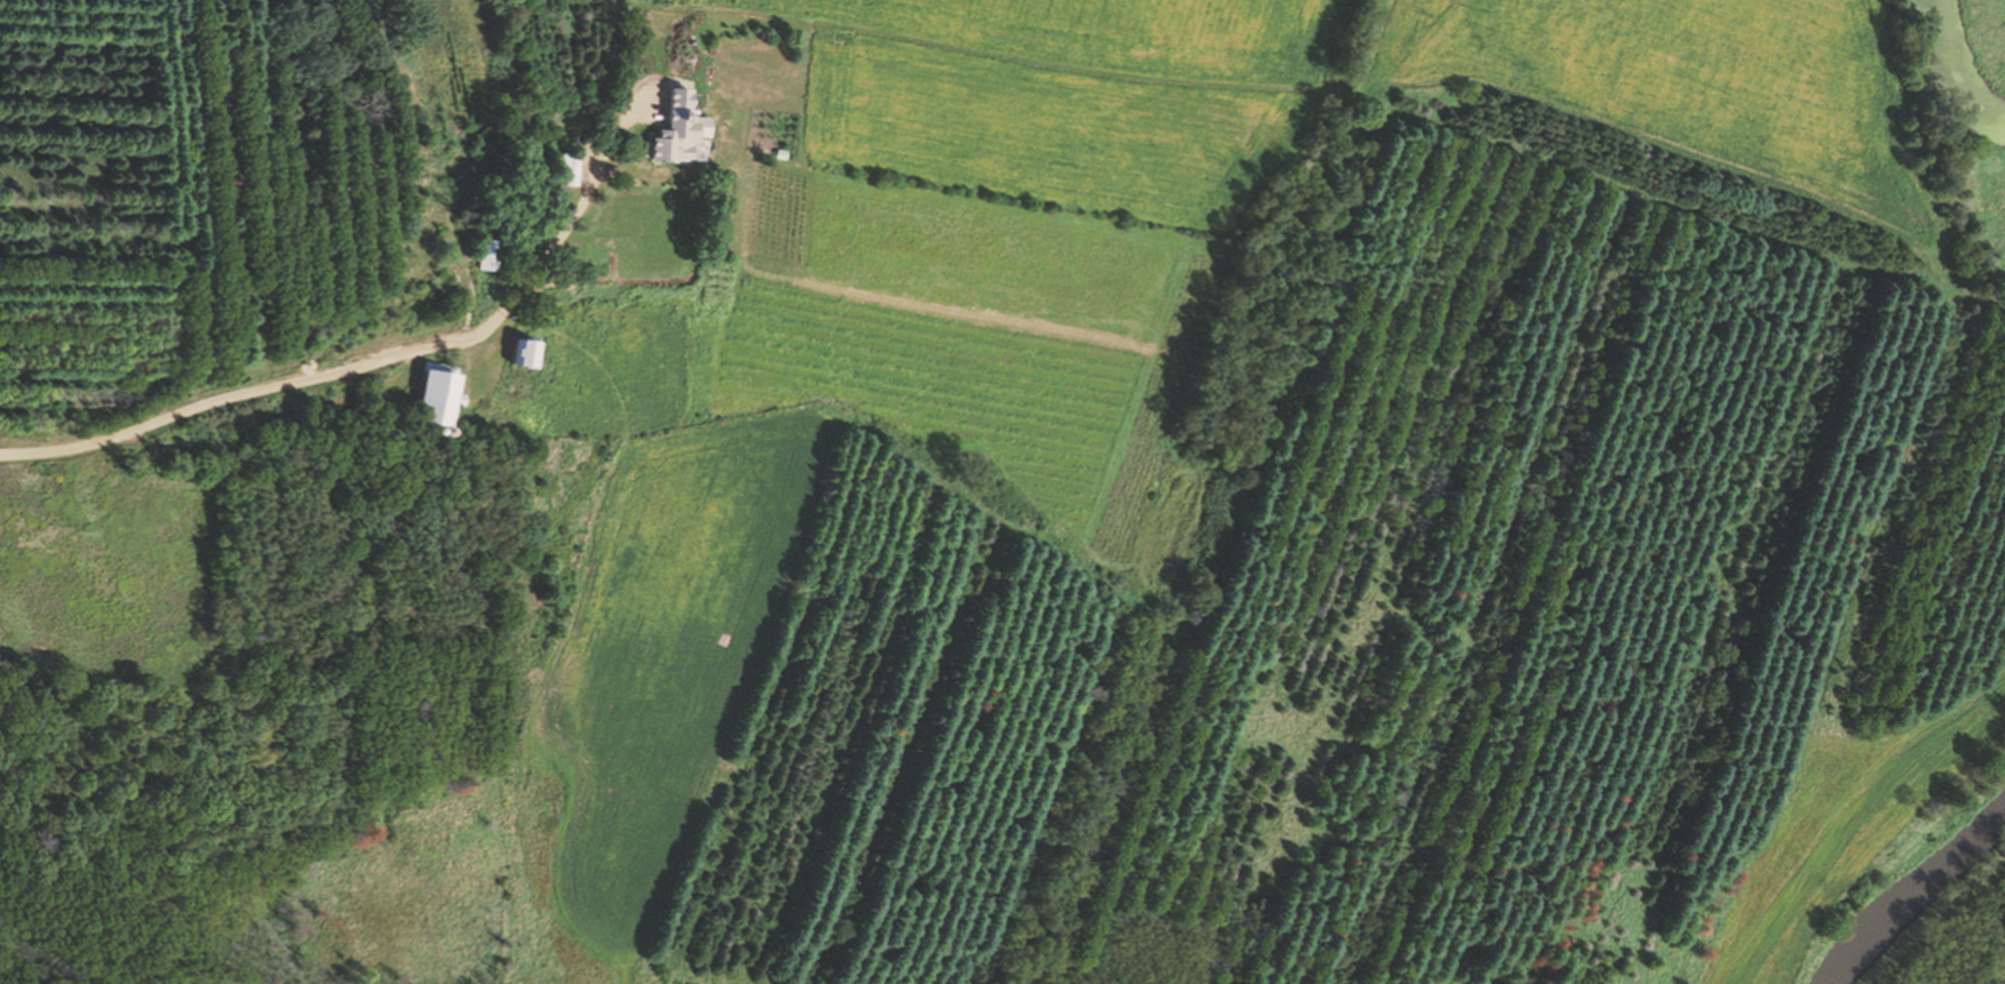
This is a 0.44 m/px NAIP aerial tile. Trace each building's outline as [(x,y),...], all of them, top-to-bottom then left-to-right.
[(685,163),(685,138),(703,138),(703,117),(682,116),(682,89),(656,89),(656,138),(640,138),(640,162),(685,163)] [(573,153),(556,152),(555,186),(573,186),(573,153)] [(489,272),(489,240),(471,240),(471,272),(489,272)] [(523,369),(524,342),(501,342),(500,369),(523,369)] [(411,371),(404,424),(435,429),(442,375),(411,371)]
